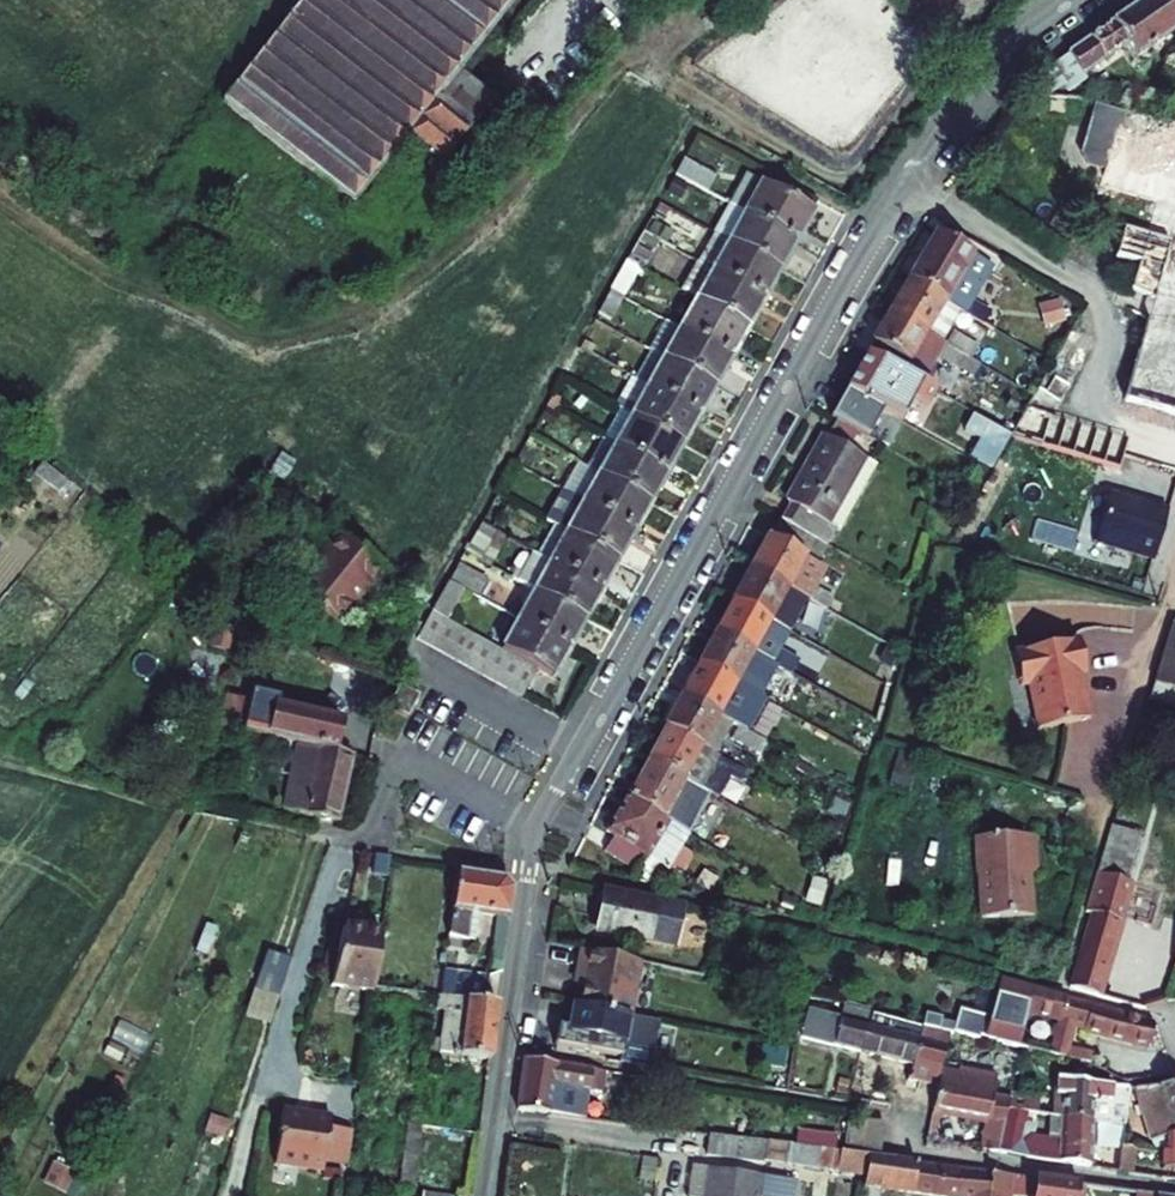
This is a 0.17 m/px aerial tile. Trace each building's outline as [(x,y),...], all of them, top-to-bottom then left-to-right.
[(221,104),(352,207),(405,138),(439,167),(495,100),(456,70),(512,0),(302,0),(221,104)] [(1174,31),(1174,16),(1164,0),(1146,0),(1050,68),(1063,88),(1068,94),(1085,81),(1082,76),(1125,46),(1134,60),(1174,31)] [(1031,81),(1044,98),(1047,99),(1063,88),(1050,68),(1031,81)] [(1050,100),(1049,114),(1069,115),(1070,101),(1050,100)] [(1118,135),(1123,116),(1097,108),(1082,156),(1088,166),(1102,171),(1113,134),(1118,135)] [(675,174),(707,192),(715,177),(683,160),(675,174)] [(731,205),(796,241),(812,211),(746,175),(729,204),(731,205)] [(667,193),(681,201),(689,187),(675,179),(667,193)] [(731,205),(715,234),(780,270),(796,241),(731,205)] [(659,241),(675,250),(682,238),(657,223),(649,236),(659,241)] [(630,255),(646,264),(659,241),(649,236),(643,232),(630,255)] [(780,270),(715,234),(699,263),(764,299),(780,270)] [(959,310),(984,325),(991,313),(972,302),(992,267),(937,235),(910,281),(944,301),(959,310)] [(627,261),(643,270),(646,264),(630,255),(627,261)] [(696,300),(747,329),(764,299),(699,263),(682,292),(696,300)] [(622,297),(635,275),(623,268),(610,291),(622,297)] [(891,313),(925,333),(944,301),(910,281),(891,313)] [(598,313),(610,320),(622,297),(610,291),(598,313)] [(696,300),(679,329),(731,358),(747,329),(696,300)] [(925,333),(941,342),(959,310),(944,301),(925,333)] [(1045,327),(1065,322),(1059,301),(1039,306),(1045,327)] [(926,377),(938,357),(973,378),(981,366),(971,360),(945,344),(941,342),(925,333),(891,313),(872,345),(926,377)] [(679,329),(665,321),(649,350),(651,351),(663,358),(679,329)] [(663,358),(715,387),(731,358),(679,329),(663,358)] [(952,332),(945,344),(971,360),(978,348),(952,332)] [(663,358),(651,351),(634,380),(647,387),(663,358)] [(882,410),(902,421),(911,404),(923,411),(935,391),(867,354),(846,390),(882,410)] [(647,387),(699,416),(715,387),(663,358),(647,387)] [(1039,389),(1047,394),(1057,377),(1049,371),(1039,389)] [(631,378),(614,407),(620,410),(631,416),(647,387),(634,380),(631,378)] [(631,416),(682,445),(699,416),(647,387),(631,416)] [(846,390),(831,417),(836,420),(858,432),(868,437),(882,410),(846,390)] [(546,407),(557,414),(562,403),(551,397),(546,407)] [(539,419),(553,426),(559,415),(557,414),(546,407),(539,419)] [(1056,450),(1064,420),(1049,416),(1028,407),(1012,434),(1010,437),(1056,450)] [(620,410),(604,440),(666,474),(682,445),(631,416),(620,410)] [(1012,434),(974,413),(966,428),(981,437),(969,459),(985,467),(990,470),(1010,437),(1012,434)] [(534,431),(540,434),(546,423),(540,420),(534,431)] [(827,438),(848,450),(858,432),(836,420),(827,438)] [(1056,450),(1071,454),(1080,424),(1064,420),(1056,450)] [(1080,424),(1071,454),(1087,459),(1096,429),(1080,424)] [(1103,463),(1111,433),(1096,429),(1087,459),(1103,463)] [(1111,433),(1103,463),(1119,468),(1128,438),(1111,433)] [(827,438),(825,437),(787,503),(792,505),(782,522),(827,546),(836,530),(826,524),(863,458),(848,450),(827,438)] [(604,440),(588,468),(650,503),(666,474),(604,440)] [(836,530),(839,532),(876,465),(863,458),(826,524),(836,530)] [(58,493),(67,482),(42,463),(34,474),(58,493)] [(985,467),(972,490),(978,493),(990,470),(985,467)] [(588,468),(571,497),(634,532),(650,503),(588,468)] [(955,502),(968,510),(978,493),(972,490),(965,485),(955,502)] [(561,492),(545,521),(553,526),(566,533),(617,562),(634,532),(571,497),(561,492)] [(1167,511),(1109,494),(1094,543),(1153,560),(1167,511)] [(807,601),(825,611),(832,598),(814,587),(825,568),(817,564),(827,546),(782,522),(772,540),(769,539),(752,571),(786,590),(807,601)] [(489,567),(505,538),(481,524),(465,553),(489,567)] [(553,526),(537,555),(550,562),(566,533),(553,526)] [(139,537),(131,530),(123,540),(132,547),(139,537)] [(566,533),(550,562),(601,591),(617,562),(566,533)] [(369,602),(391,575),(342,536),(295,594),(335,626),(360,595),(369,602)] [(537,555),(532,553),(516,582),(533,591),(585,620),(601,591),(550,562),(537,555)] [(448,582),(479,597),(487,582),(457,566),(448,582)] [(752,571),(735,603),(769,621),(786,590),(752,571)] [(464,590),(448,582),(432,611),(446,618),(448,619),(464,590)] [(769,621),(789,633),(807,601),(786,590),(769,621)] [(569,649),(585,620),(533,591),(517,620),(569,649)] [(772,665),(823,692),(830,679),(780,651),(789,633),(769,621),(735,603),(718,634),(751,653),(761,658),(772,665)] [(432,611),(417,639),(430,646),(446,618),(432,611)] [(459,625),(448,619),(446,618),(430,646),(443,653),(459,625)] [(537,669),(553,678),(569,649),(517,620),(501,649),(511,654),(524,662),(537,669)] [(1149,701),(1174,710),(1174,625),(1173,624),(1149,701)] [(459,625),(443,653),(456,661),(472,633),(459,625)] [(214,626),(204,673),(222,676),(232,629),(214,626)] [(472,633),(456,661),(469,668),(485,640),(472,633)] [(749,693),(755,696),(772,665),(761,658),(755,670),(745,664),(751,653),(718,634),(701,666),(749,693)] [(1071,635),(1006,648),(1032,724),(1085,714),(1071,635)] [(485,640),(469,668),(482,675),(498,647),(485,640)] [(501,649),(498,647),(482,675),(495,682),(511,654),(501,649)] [(879,664),(892,671),(900,655),(887,648),(879,664)] [(745,664),(755,670),(761,658),(751,653),(745,664)] [(524,662),(511,654),(495,682),(509,690),(524,662)] [(509,690),(522,697),(537,669),(524,662),(509,690)] [(701,666),(684,698),(731,724),(749,693),(701,666)] [(361,678),(345,672),(339,686),(355,692),(361,678)] [(221,726),(298,743),(334,751),(340,721),(228,696),(221,726)] [(667,729),(714,756),(731,724),(684,698),(667,729)] [(1153,725),(1170,730),(1174,715),(1158,710),(1153,725)] [(765,742),(771,730),(745,715),(738,728),(765,742)] [(731,739),(760,756),(767,744),(765,742),(738,728),(731,739)] [(714,756),(667,729),(649,761),(702,790),(710,794),(719,799),(730,778),(739,784),(745,773),(714,756)] [(298,743),(283,811),(337,823),(351,755),(334,751),(298,743)] [(889,787),(907,792),(917,757),(899,752),(889,787)] [(687,834),(710,794),(702,790),(649,761),(629,799),(680,830),(687,834)] [(632,880),(645,883),(657,865),(666,871),(687,834),(680,830),(629,799),(606,833),(614,837),(605,853),(635,874),(632,880)] [(1064,984),(1095,992),(1136,855),(1143,856),(1148,840),(1105,828),(1064,984)] [(1032,835),(966,838),(967,876),(973,876),(975,920),(1027,916),(1024,875),(1036,873),(1032,835)] [(372,873),(377,873),(387,875),(390,857),(375,855),(372,873)] [(645,883),(657,887),(666,871),(657,865),(645,883)] [(448,936),(475,940),(478,914),(497,916),(508,918),(512,890),(504,881),(457,874),(448,936)] [(807,903),(819,906),(825,883),(814,879),(807,903)] [(595,931),(674,947),(682,906),(604,890),(595,931)] [(490,970),(501,972),(508,918),(497,916),(490,970)] [(333,924),(328,943),(340,945),(344,926),(333,924)] [(331,986),(372,992),(381,931),(344,926),(340,945),(331,986)] [(629,1016),(639,961),(580,949),(576,969),(584,970),(578,1007),(629,1016)] [(254,990),(278,997),(290,960),(266,952),(253,989),(254,990)] [(441,996),(487,1001),(490,976),(443,971),(441,996)] [(958,1009),(952,1032),(979,1040),(980,1037),(998,1041),(997,1042),(1017,1047),(1024,1014),(1058,1022),(1050,1055),(1066,1058),(1068,1050),(1074,1028),(1132,1045),(1149,1047),(1153,1023),(998,980),(989,1016),(958,1009)] [(245,1016),(269,1024),(278,997),(254,990),(245,1016)] [(440,1052),(489,1060),(497,1003),(441,996),(439,1009),(446,1010),(440,1052)] [(807,1009),(800,1037),(860,1052),(871,1011),(844,1004),(840,1018),(807,1009)] [(557,1028),(554,1045),(634,1060),(636,1048),(653,1051),(659,1022),(629,1016),(578,1007),(570,1005),(566,1029),(557,1028)] [(860,1052),(911,1065),(919,1038),(905,1034),(909,1022),(871,1011),(860,1052)] [(905,1034),(919,1038),(921,1025),(909,1022),(905,1034)] [(921,1084),(937,1087),(993,1098),(993,1094),(957,1087),(960,1074),(939,1069),(948,1033),(921,1025),(919,1038),(911,1065),(907,1081),(921,1084)] [(103,1055),(120,1063),(126,1050),(110,1042),(103,1055)] [(760,1064),(783,1068),(786,1051),(763,1046),(760,1064)] [(1066,1058),(1089,1064),(1092,1056),(1068,1050),(1066,1058)] [(588,1090),(600,1092),(603,1072),(524,1058),(518,1110),(550,1114),(554,1084),(588,1090)] [(960,1074),(957,1087),(993,1094),(997,1078),(961,1070),(960,1074)] [(835,1093),(845,1096),(849,1081),(840,1078),(835,1093)] [(1093,1085),(1062,1080),(1061,1118),(1091,1122),(1093,1085)] [(919,1090),(921,1084),(907,1081),(906,1087),(919,1090)] [(550,1114),(585,1118),(588,1090),(554,1084),(550,1114)] [(1174,1135),(1174,1084),(1157,1087),(1134,1089),(1152,1142),(1165,1137),(1165,1150),(1174,1150),(1174,1136),(1174,1135)] [(1093,1085),(1091,1122),(1122,1126),(1127,1089),(1093,1085)] [(937,1087),(932,1111),(985,1121),(984,1130),(1002,1133),(1007,1110),(991,1107),(993,1098),(937,1087)] [(1009,1102),(1007,1110),(1025,1113),(1028,1099),(1010,1096),(1009,1102)] [(993,1098),(991,1107),(1007,1110),(1009,1102),(993,1098)] [(1037,1101),(1028,1099),(1025,1113),(1036,1114),(1037,1101)] [(1007,1110),(1002,1133),(997,1153),(1043,1161),(1089,1166),(1091,1122),(1061,1118),(1055,1117),(1036,1114),(1025,1113),(1007,1110)] [(304,1114),(282,1111),(274,1164),(292,1167),(304,1114)] [(292,1167),(322,1172),(323,1164),(329,1128),(330,1118),(304,1114),(292,1167)] [(223,1138),(229,1122),(211,1115),(205,1132),(223,1138)] [(884,1123),(849,1119),(846,1135),(882,1139),(884,1123)] [(926,1147),(934,1149),(940,1122),(931,1121),(926,1147)] [(1119,1149),(1120,1147),(1122,1127),(1097,1124),(1096,1147),(1119,1149)] [(407,1125),(399,1186),(413,1188),(421,1127),(407,1125)] [(323,1164),(347,1167),(352,1131),(329,1128),(323,1164)] [(997,1153),(1002,1133),(984,1130),(980,1150),(989,1151),(997,1153)] [(706,1156),(762,1163),(763,1161),(765,1141),(709,1134),(706,1156)] [(882,1139),(846,1135),(844,1152),(867,1155),(879,1156),(882,1139)] [(1165,1137),(1152,1142),(1151,1150),(1162,1150),(1165,1150),(1165,1137)] [(765,1141),(763,1161),(786,1164),(788,1144),(765,1141)] [(786,1164),(815,1169),(817,1148),(788,1144),(786,1164)] [(1116,1172),(1128,1174),(1131,1148),(1120,1147),(1119,1149),(1116,1172)] [(865,1175),(867,1155),(817,1148),(815,1169),(865,1177),(865,1175)] [(1165,1150),(1162,1150),(1162,1171),(1174,1170),(1174,1150),(1165,1150)] [(922,1164),(867,1155),(865,1175),(864,1186),(934,1195),(1009,1195),(1010,1175),(922,1164)] [(641,1178),(654,1180),(656,1159),(643,1157),(641,1178)] [(68,1191),(76,1174),(53,1163),(44,1182),(67,1193),(68,1191)] [(324,1178),(340,1179),(341,1169),(325,1168),(324,1178)] [(705,1195),(796,1195),(798,1182),(709,1169),(705,1195)] [(79,1195),(86,1179),(76,1174),(68,1191),(79,1195)] [(1010,1175),(1009,1195),(1032,1195),(1034,1178),(1010,1175)] [(1078,1185),(1034,1178),(1032,1195),(1077,1195),(1078,1185)]
